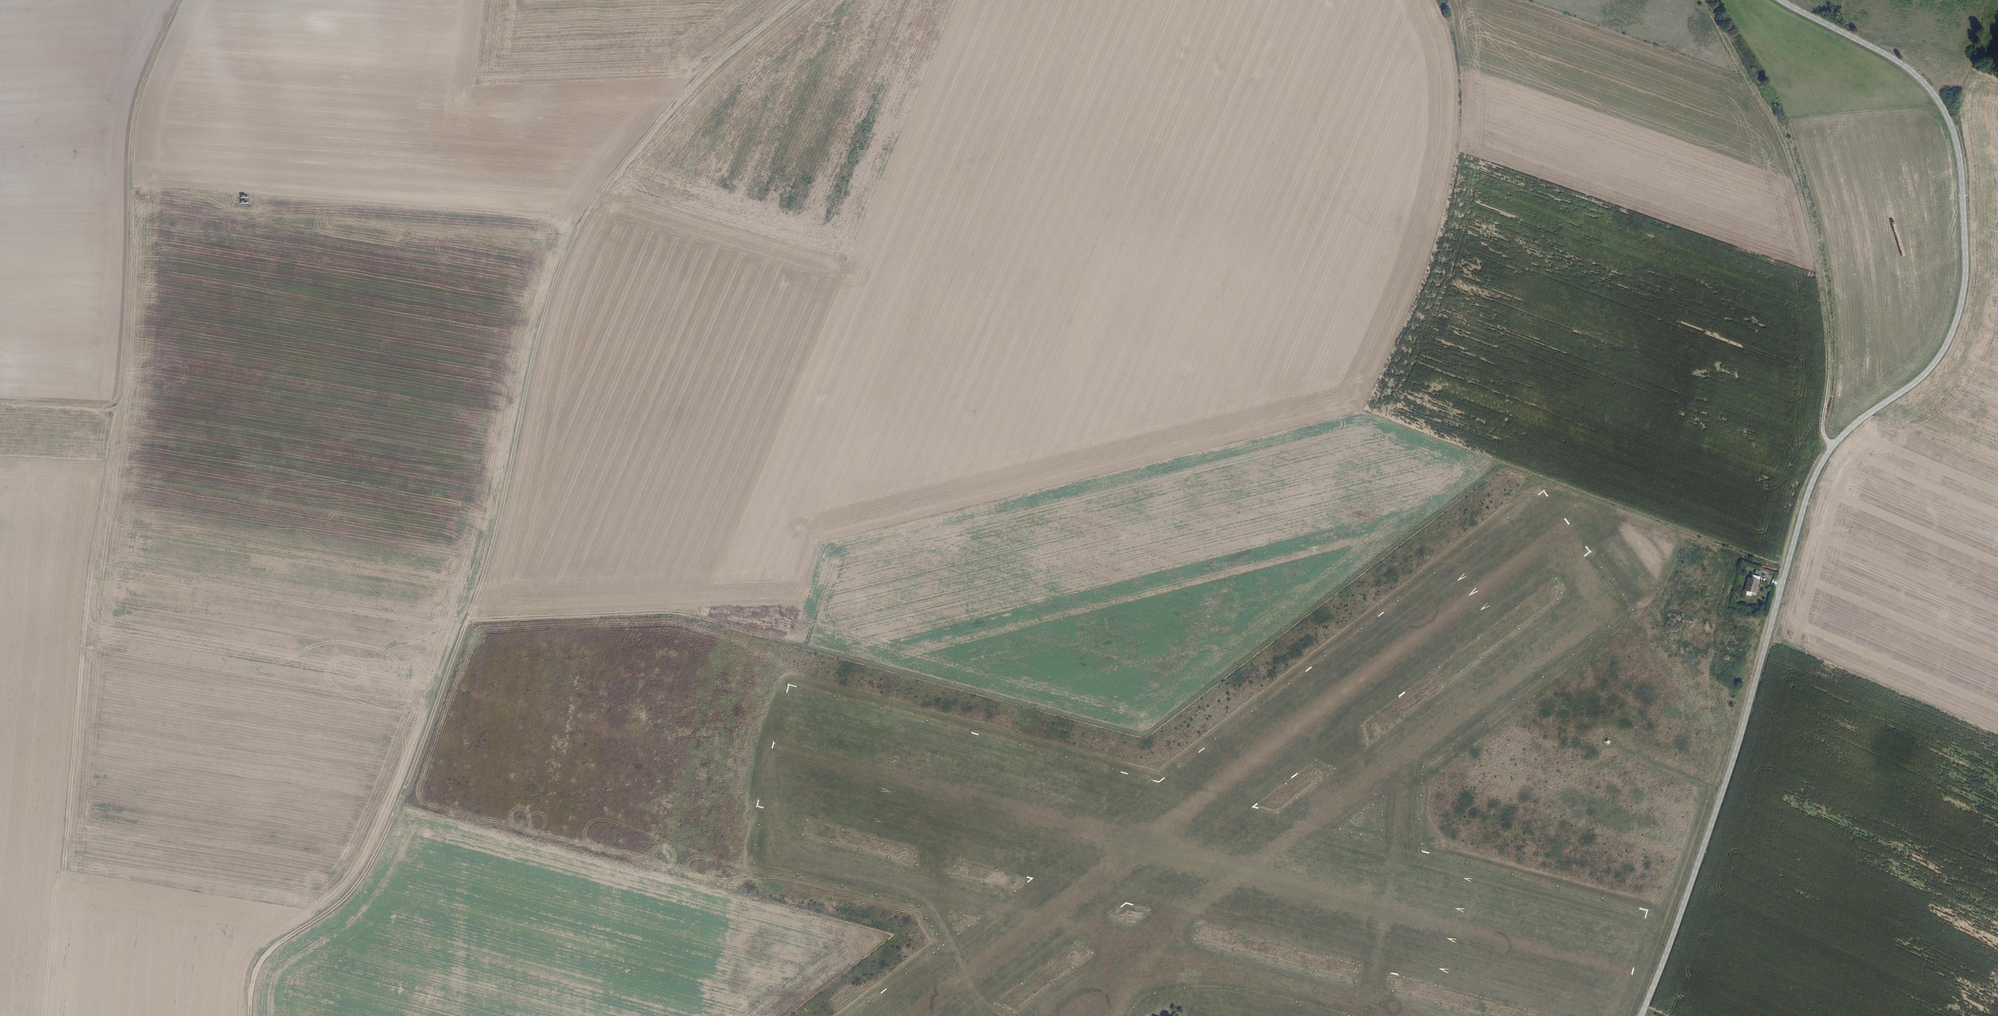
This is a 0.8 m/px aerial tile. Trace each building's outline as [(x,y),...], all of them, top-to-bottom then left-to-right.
[(1741,597),(1743,598),(1747,599),(1751,600),(1755,587),(1747,584),(1745,584),(1741,597)]
